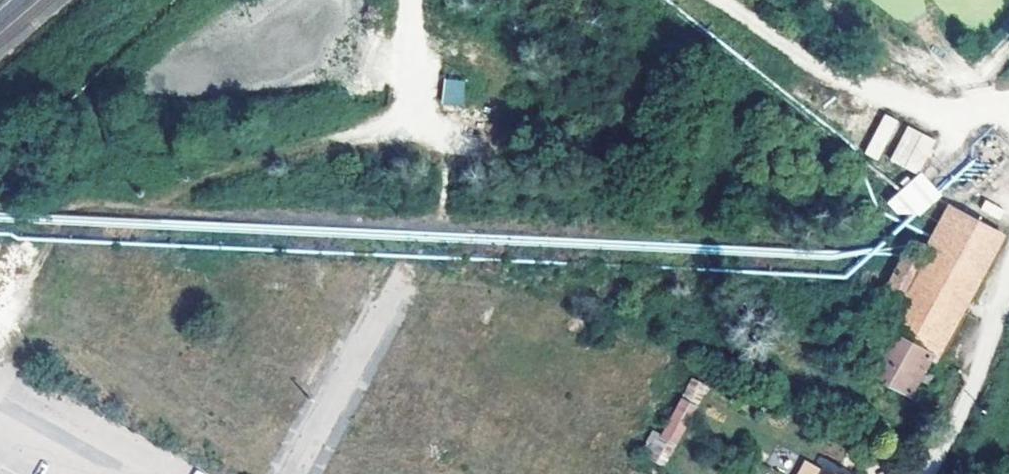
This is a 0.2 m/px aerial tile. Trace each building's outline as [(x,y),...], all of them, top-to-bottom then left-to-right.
[(441,105),(464,106),(465,79),(442,78),(441,105)] [(876,155),(896,117),(885,111),(865,149),(876,155)] [(890,156),(901,162),(918,130),(907,123),(890,156)] [(922,131),(905,163),(916,170),(933,137),(922,131)] [(922,172),(888,200),(908,224),(942,197),(922,172)] [(917,263),(904,256),(898,266),(891,280),(881,297),(876,294),(863,319),(865,321),(886,332),(928,354),(933,357),(934,354),(1000,233),(948,205),(917,263)] [(928,354),(886,332),(865,369),(907,393),(916,377),(926,382),(931,373),(920,368),(928,354)] [(681,399),(661,434),(674,441),(693,406),(681,399)] [(662,464),(674,441),(661,434),(653,430),(641,452),(662,464)]
